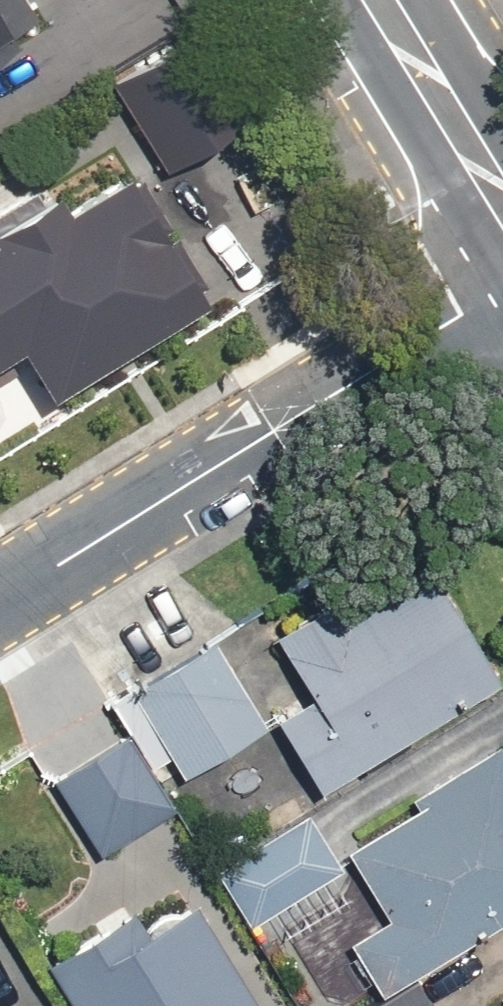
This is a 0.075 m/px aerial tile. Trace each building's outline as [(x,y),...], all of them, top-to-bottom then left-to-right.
[(67,54),(35,0),(0,0),(0,93),(67,54)] [(7,344),(55,416),(234,301),(129,139),(0,223),(0,349),(7,344)] [(246,618),(306,709),(271,732),(316,801),(502,679),(502,644),(415,508),(246,618)] [(173,796),(271,732),(205,630),(107,694),(173,796)] [(173,811),(118,732),(42,785),(97,864),(173,811)] [(493,748),(339,848),(385,919),(340,948),(377,1005),(390,1005),(502,933),(502,764),(493,748)] [(238,932),(337,867),(300,811),(202,875),(238,932)] [(192,898),(142,929),(124,899),(27,959),(56,1005),(258,1005),(192,898)]
